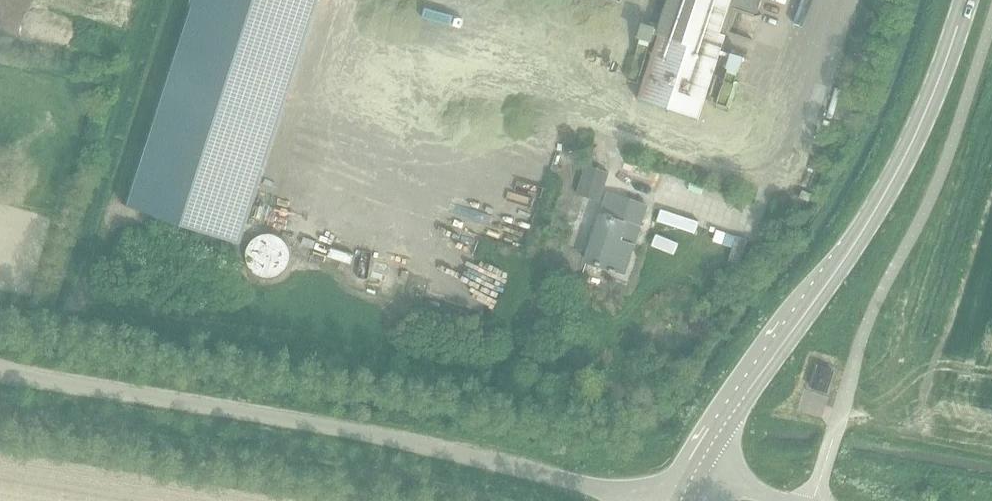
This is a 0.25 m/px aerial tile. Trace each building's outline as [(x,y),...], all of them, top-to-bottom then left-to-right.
[(125,206),(239,243),(318,0),(192,0),(125,206)] [(761,0),(670,0),(638,99),(698,118),(734,5),(757,13),(761,0)] [(660,30),(660,14),(647,14),(647,30),(660,30)] [(732,59),(746,63),(751,45),(737,41),(732,59)] [(810,110),(821,112),(827,80),(816,78),(810,110)] [(596,200),(605,171),(582,164),(573,193),(596,200)] [(811,194),(802,190),(799,198),(808,201),(811,194)] [(622,273),(644,205),(605,193),(584,260),(622,273)] [(502,223),(525,231),(534,201),(511,194),(502,223)] [(466,201),(463,210),(489,219),(492,210),(466,201)] [(821,388),(828,366),(814,362),(807,384),(821,388)]
